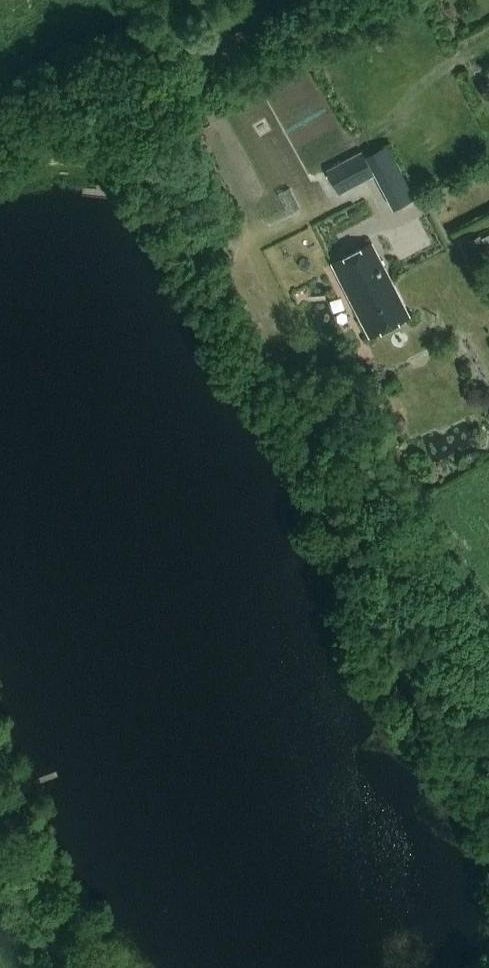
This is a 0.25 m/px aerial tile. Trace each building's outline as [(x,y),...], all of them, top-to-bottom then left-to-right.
[(337,195),(373,176),(360,152),(324,171),(337,195)] [(369,338),(409,317),(372,245),(332,265),(369,338)]
